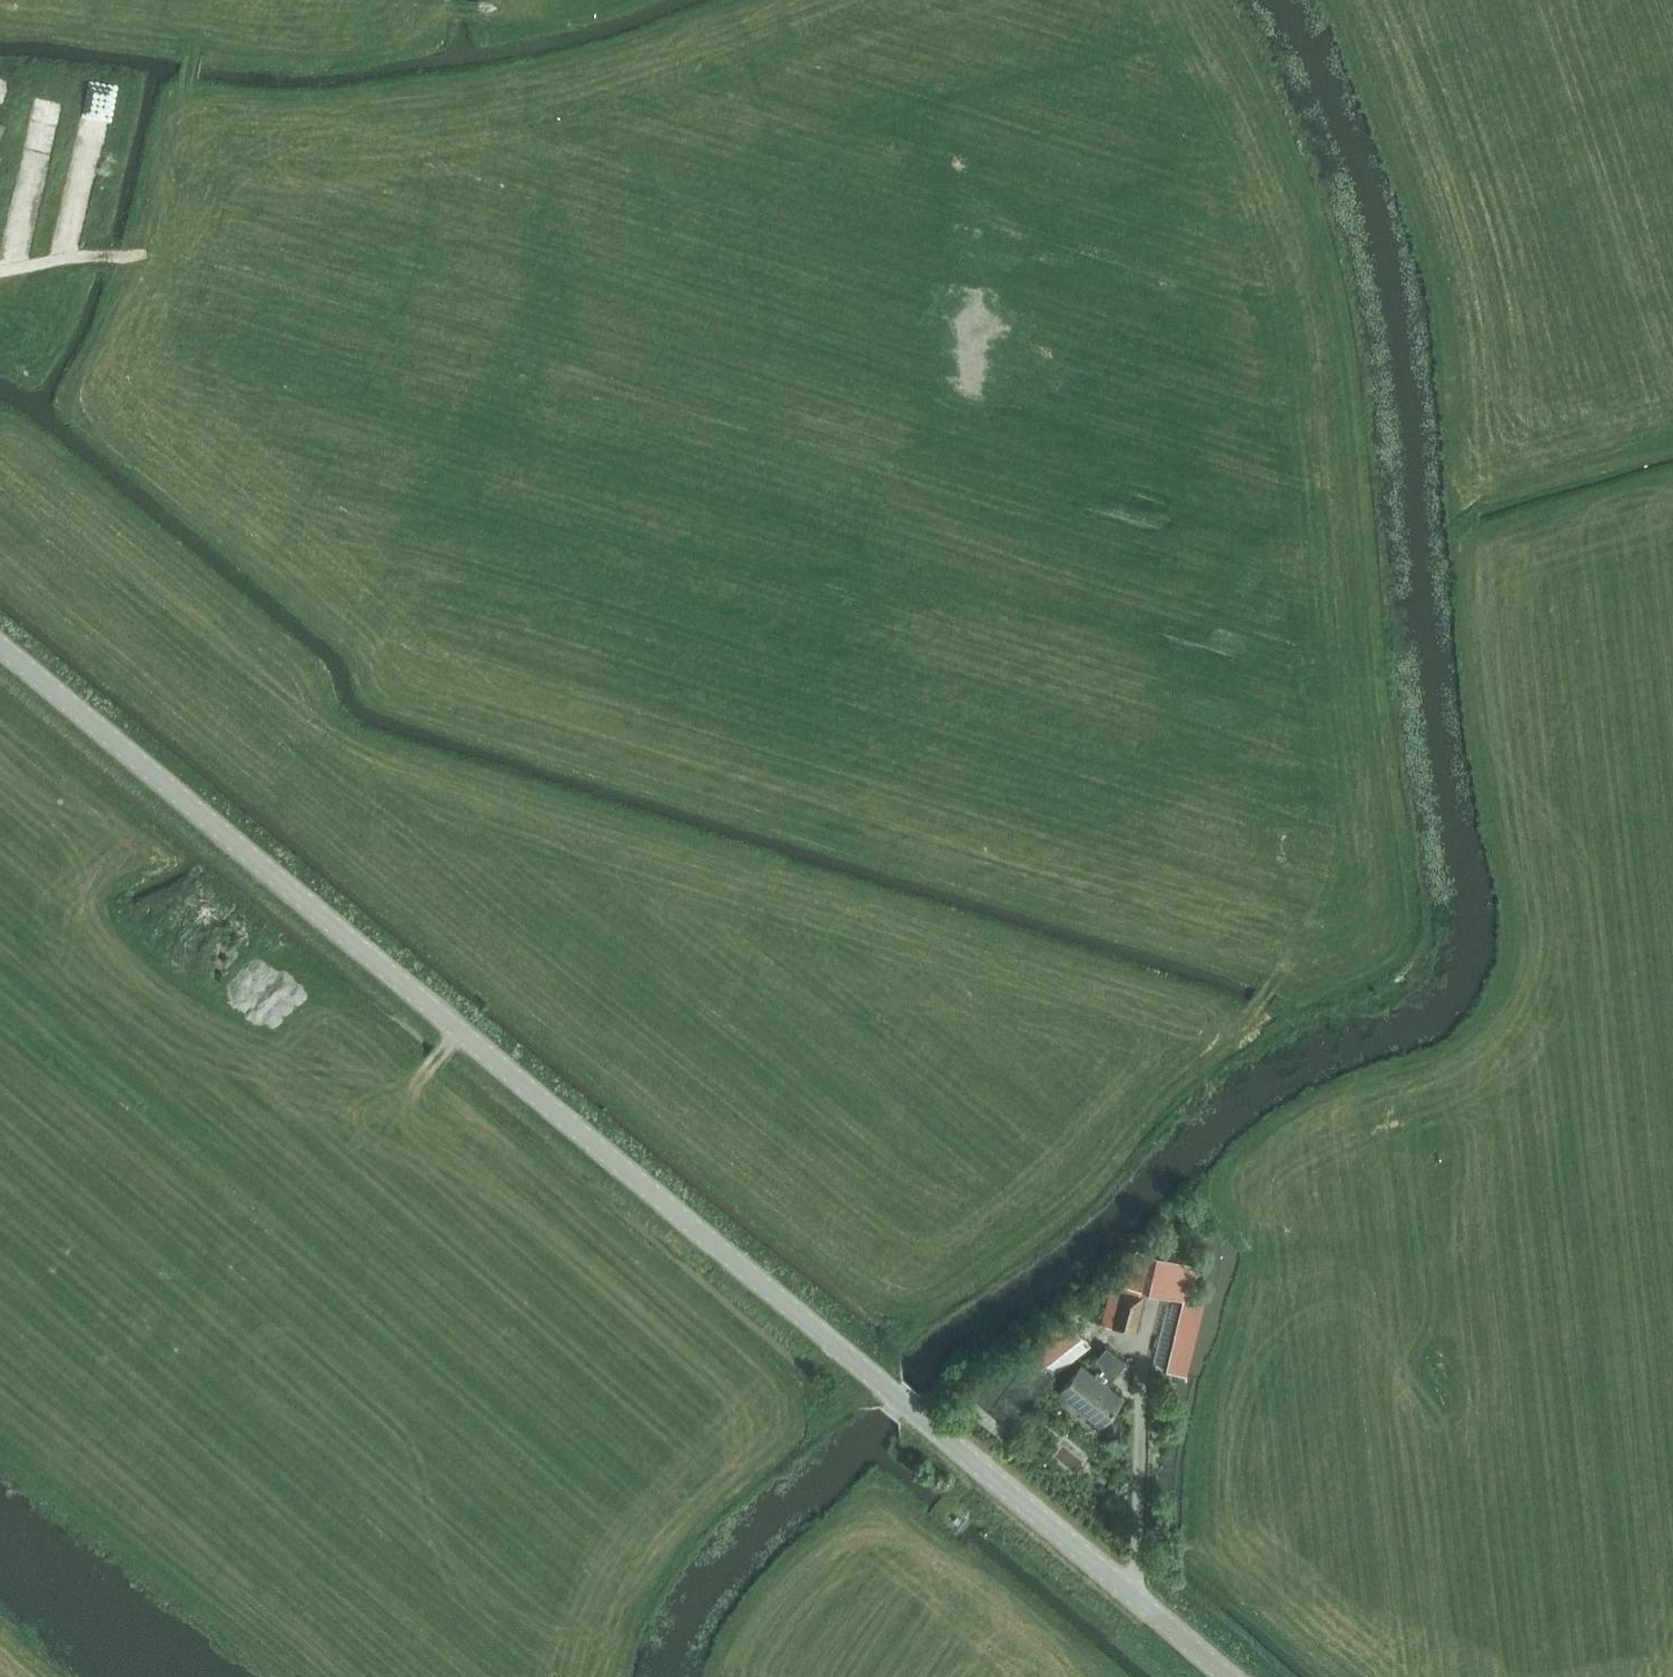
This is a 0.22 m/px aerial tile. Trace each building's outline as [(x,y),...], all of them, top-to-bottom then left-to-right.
[(1138,1293),(1139,1289),(1191,1300),(1198,1265),(1135,1250),(1123,1264),(1116,1284),(1115,1288),(1138,1293)] [(1143,1297),(1109,1291),(1102,1326),(1135,1334),(1143,1297)] [(1204,1304),(1184,1299),(1166,1371),(1186,1376),(1204,1304)] [(1046,1364),(1081,1335),(1064,1317),(1029,1345),(1046,1364)] [(1060,1392),(1101,1425),(1122,1399),(1107,1386),(1125,1363),(1106,1347),(1096,1360),(1103,1365),(1094,1376),(1081,1366),(1060,1392)]
